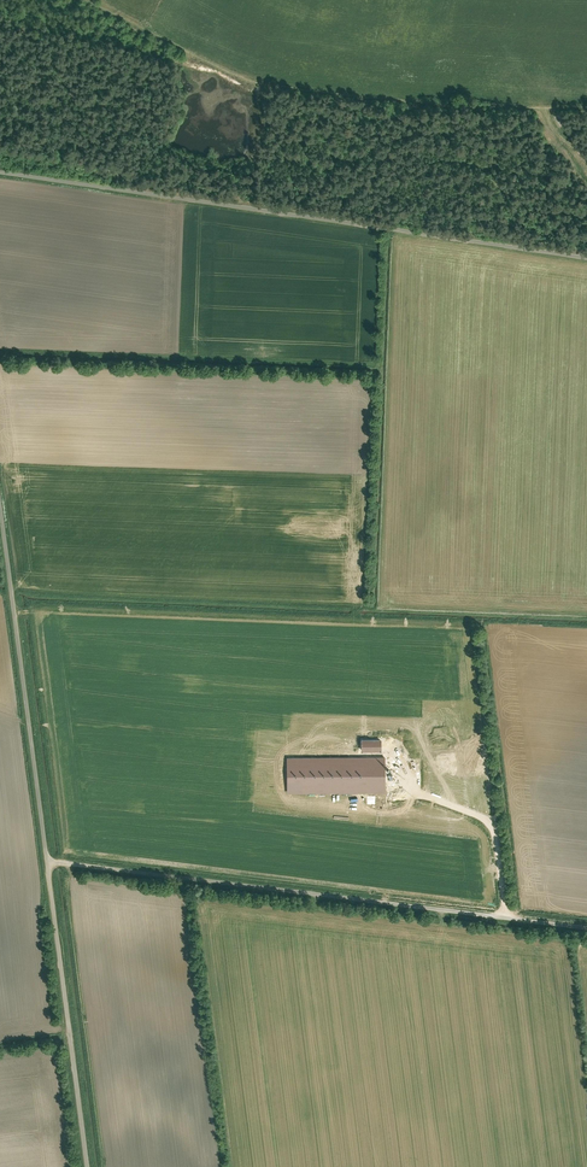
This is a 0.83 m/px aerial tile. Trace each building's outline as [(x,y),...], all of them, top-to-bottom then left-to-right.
[(560,126),(566,123),(561,113),(555,117),(560,126)]
